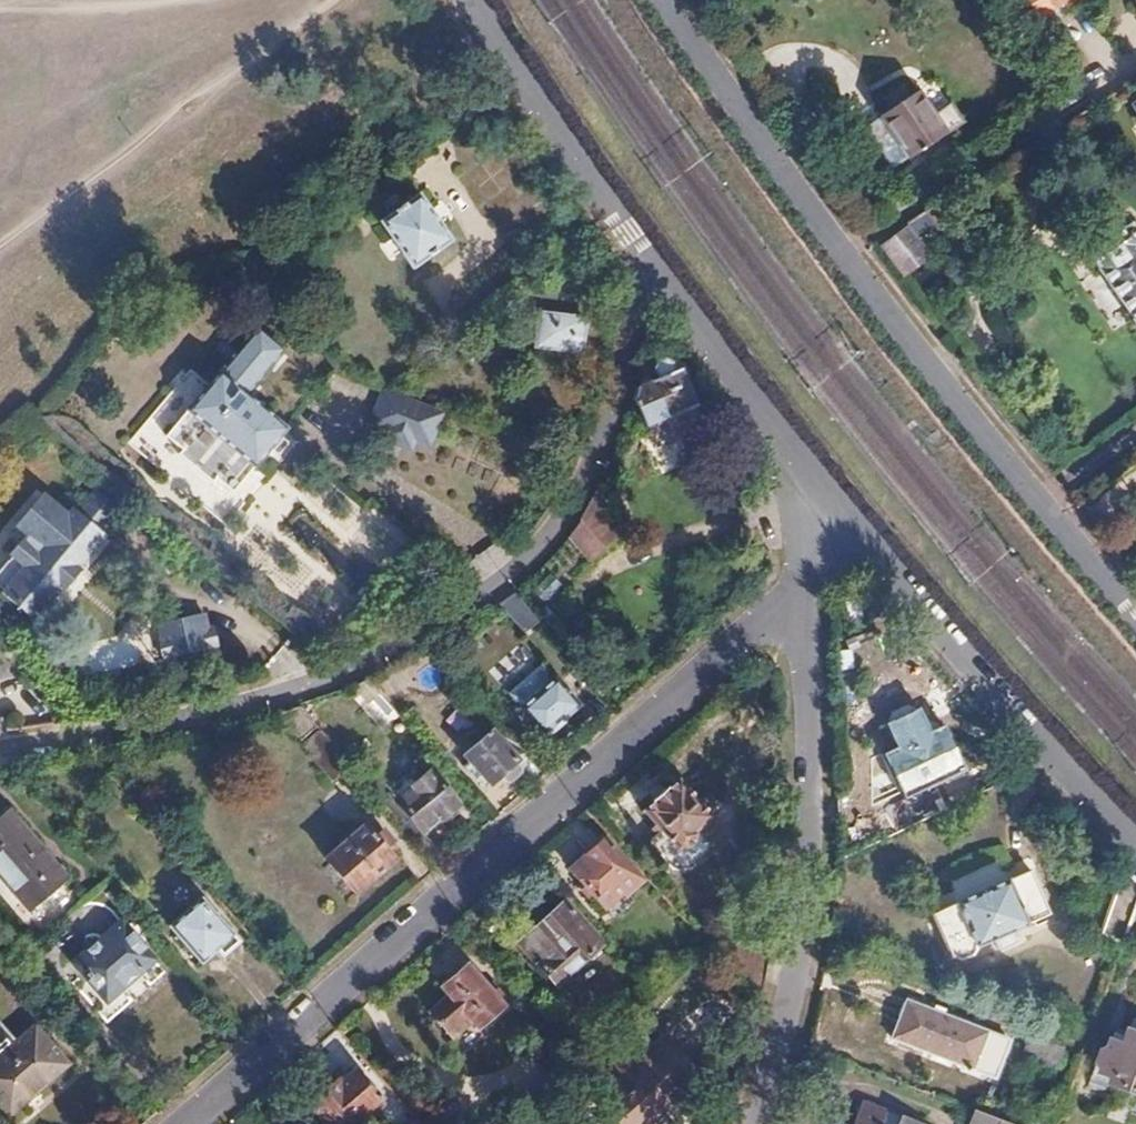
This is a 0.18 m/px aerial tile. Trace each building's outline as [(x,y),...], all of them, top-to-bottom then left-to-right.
[(1056,0),(1009,0),(995,9),(1010,32),(1029,18),(1035,27),(1042,23),(1049,18),(1043,9),(1056,0)] [(958,118),(946,101),(931,111),(916,91),(905,99),(897,89),(882,100),(888,110),(880,116),(908,154),(923,143),(928,149),(941,140),(936,133),(958,118)] [(908,154),(880,116),(867,124),(895,164),(908,154)] [(968,219),(952,192),(925,209),(941,236),(968,219)] [(419,197),(382,224),(413,268),(450,242),(419,197)] [(1135,322),(1135,237),(1126,223),(1086,251),(1135,322)] [(908,228),(882,243),(894,263),(920,247),(908,228)] [(576,352),(580,322),(535,315),(530,346),(576,352)] [(285,352),(259,328),(164,437),(181,452),(177,457),(207,482),(211,478),(228,494),(284,429),(246,396),(285,352)] [(703,425),(679,369),(675,371),(670,363),(666,360),(663,359),(657,362),(656,367),(653,370),(658,378),(636,387),(634,394),(632,402),(651,446),(703,425)] [(432,408),(388,391),(375,423),(390,429),(386,439),(410,447),(414,438),(428,443),(441,411),(432,408)] [(93,492),(83,504),(93,513),(85,523),(98,534),(117,512),(93,492)] [(102,537),(85,523),(93,513),(83,504),(75,513),(71,510),(66,517),(40,495),(14,526),(26,538),(22,542),(20,540),(7,556),(9,559),(0,569),(0,591),(2,592),(0,594),(31,621),(58,588),(62,589),(75,573),(75,569),(102,537)] [(618,535),(589,502),(586,507),(569,533),(564,539),(586,564),(618,535)] [(489,546),(468,567),(479,578),(500,556),(489,546)] [(549,577),(532,592),(542,603),(559,588),(549,577)] [(532,616),(513,595),(501,605),(519,627),(532,616)] [(160,661),(214,650),(211,633),(206,634),(201,613),(156,623),(160,644),(157,645),(160,661)] [(487,670),(506,691),(539,660),(521,640),(487,670)] [(533,698),(554,679),(541,666),(520,685),(533,698)] [(559,724),(581,705),(557,678),(554,679),(533,698),(522,707),(543,731),(556,720),(559,724)] [(967,774),(947,728),(932,735),(921,709),(908,702),(891,710),(884,726),(894,748),(879,754),(901,803),(882,812),(893,837),(949,812),(939,787),(967,774)] [(348,762),(314,725),(301,710),(278,716),(312,754),(309,757),(331,781),(349,764),(348,762)] [(550,740),(563,728),(559,724),(556,720),(543,731),(550,740)] [(524,748),(501,723),(466,753),(491,782),(500,774),(505,781),(511,782),(521,773),(522,766),(517,761),(518,757),(516,756),(524,748)] [(457,807),(454,804),(459,800),(430,769),(387,807),(401,822),(414,837),(440,814),(444,819),(457,807)] [(695,831),(710,817),(708,815),(712,811),(702,800),(699,803),(680,781),(669,792),(666,789),(653,801),(656,803),(646,813),(663,832),(648,847),(671,872),(692,879),(707,864),(707,845),(695,831)] [(8,809),(0,816),(0,878),(31,913),(69,879),(8,809)] [(369,830),(364,824),(326,858),(358,893),(395,860),(386,849),(395,841),(385,829),(382,832),(376,825),(369,830)] [(570,870),(604,909),(623,892),(626,896),(642,882),(604,840),(570,870)] [(954,898),(1002,880),(995,862),(947,881),(954,898)] [(1046,913),(1027,869),(930,915),(949,956),(953,955),(960,959),(971,955),(974,946),(992,937),(996,947),(1014,940),(1010,930),(1046,913)] [(237,939),(200,897),(169,925),(200,960),(215,946),(221,953),(237,939)] [(600,945),(563,904),(519,945),(555,985),(600,945)] [(154,958),(121,920),(73,962),(106,1000),(154,958)] [(765,973),(771,946),(738,938),(730,974),(758,1005),(758,1003),(765,973)] [(501,1007),(467,969),(443,990),(449,998),(430,1015),(452,1040),(472,1023),(476,1029),(501,1007)] [(994,1033),(905,1000),(891,1039),(979,1073),(994,1033)] [(33,1024),(0,1054),(0,1104),(9,1114),(28,1098),(25,1095),(45,1076),(49,1080),(68,1064),(33,1024)] [(1055,1068),(1064,1043),(1030,1031),(1021,1055),(1055,1068)] [(618,1123),(664,1123),(679,1112),(673,1106),(708,1077),(670,1032),(636,1060),(628,1050),(601,1072),(609,1083),(594,1095),(618,1123)] [(1126,1032),(1124,1038),(1111,1033),(1106,1048),(1098,1045),(1092,1063),(1094,1064),(1093,1068),(1099,1070),(1098,1072),(1112,1077),(1110,1083),(1135,1092),(1135,1035),(1126,1032)] [(576,1055),(588,1045),(577,1033),(566,1043),(576,1055)] [(1106,1094),(1110,1083),(1112,1077),(1098,1072),(1099,1070),(1093,1068),(1090,1067),(1084,1085),(1106,1094)] [(380,1101),(353,1070),(340,1082),(338,1079),(307,1106),(323,1123),(353,1123),(380,1101)] [(851,1123),(880,1123),(885,1109),(860,1100),(851,1123)] [(382,1123),(403,1123),(406,1121),(387,1104),(375,1118),(382,1123)] [(992,1119),(973,1111),(968,1123),(1005,1123),(992,1119)]
